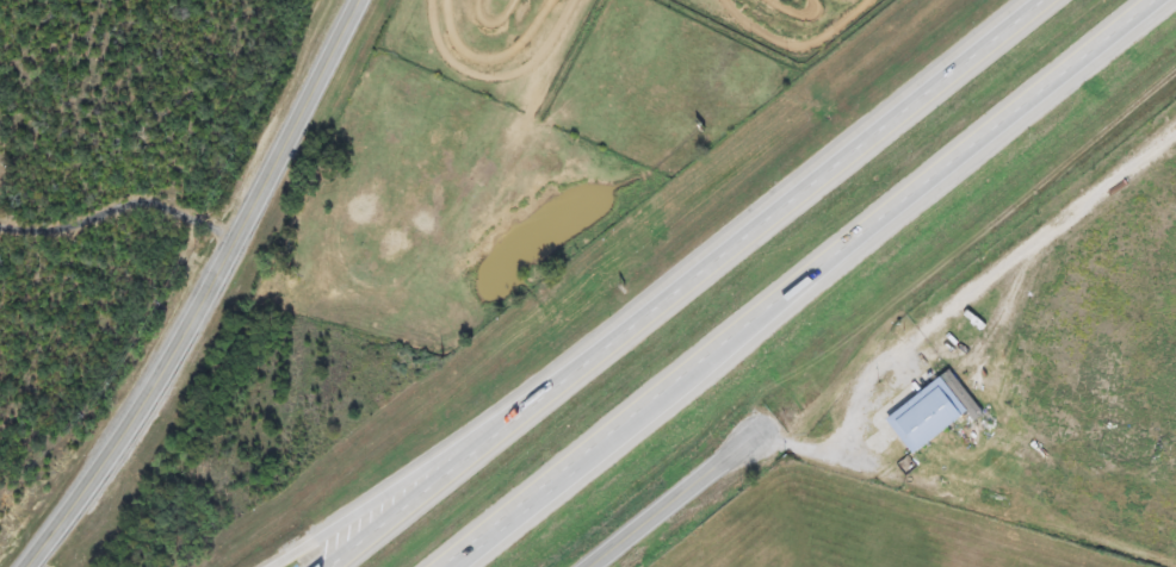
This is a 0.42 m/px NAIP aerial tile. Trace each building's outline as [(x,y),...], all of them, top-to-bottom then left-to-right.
[(977,343),(963,328),(967,322),(974,330),(978,326),(986,335),(977,343)] [(890,418),(945,376),(973,412),(918,455),(890,418)]
